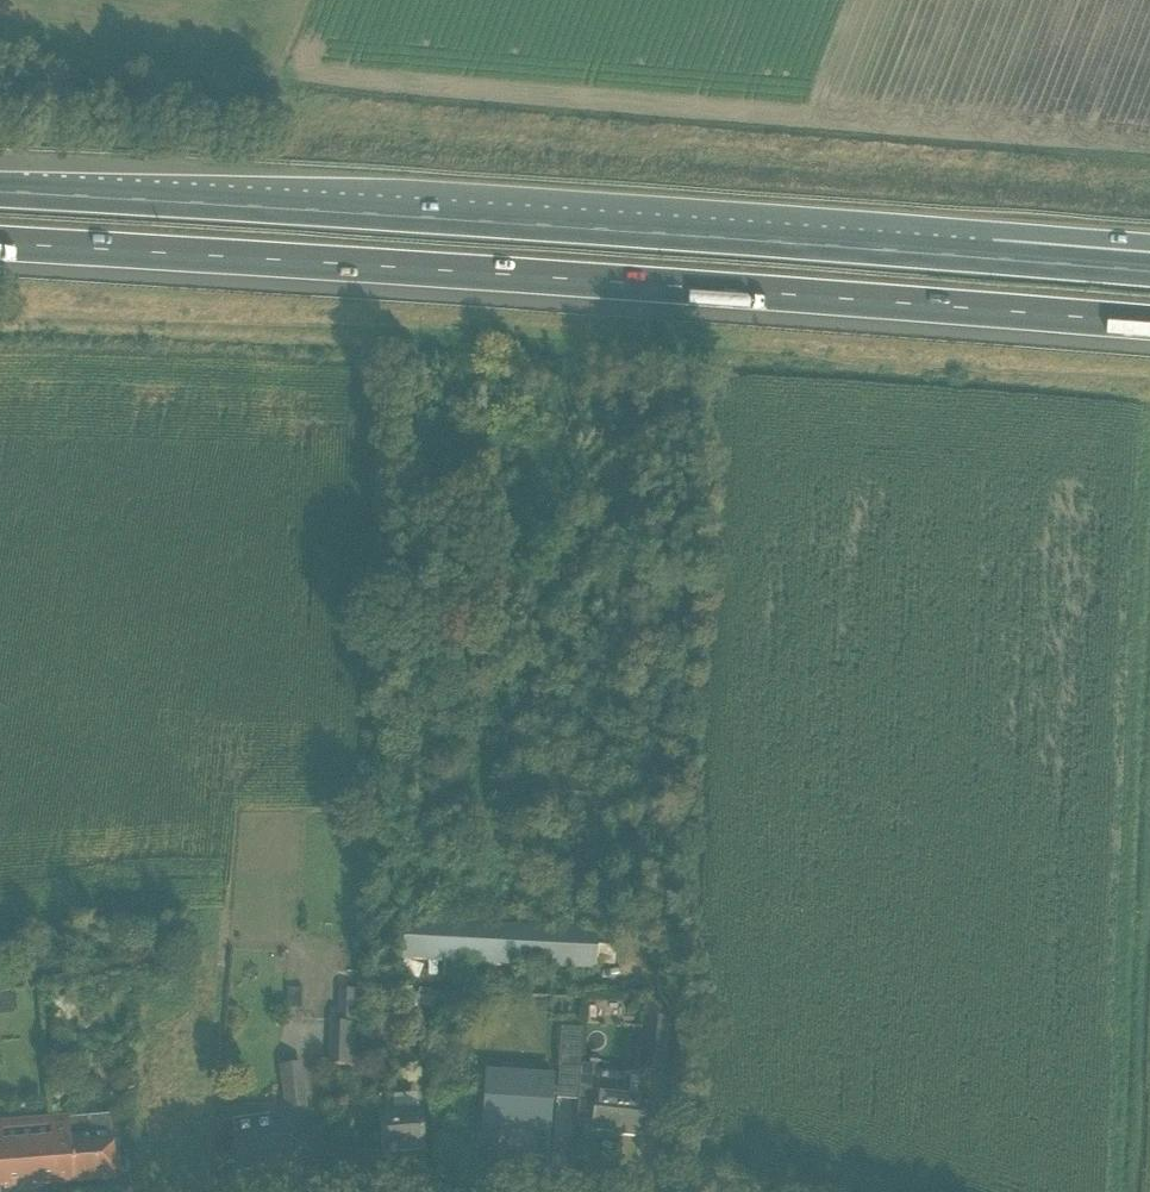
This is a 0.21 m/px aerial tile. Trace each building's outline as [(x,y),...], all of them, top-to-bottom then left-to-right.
[(404,918),(401,958),(596,968),(598,928),(585,927),(575,927),(510,923),(497,923),(434,919),(420,918),(404,918)] [(330,1062),(357,1063),(357,987),(338,987),(338,1020),(330,1019),(330,1062)] [(669,1019),(644,1017),(638,1072),(663,1075),(669,1019)] [(558,1069),(580,1070),(581,1070),(581,1065),(583,1032),(561,1030),(558,1069)] [(305,1107),(300,1063),(280,1065),(286,1110),(305,1107)] [(581,1070),(580,1070),(577,1121),(593,1123),(592,1128),(621,1130),(620,1134),(634,1136),(635,1132),(637,1132),(639,1114),(645,1115),(647,1101),(624,1098),(626,1074),(593,1070),(593,1066),(581,1065),(581,1070)] [(553,1074),(485,1069),(481,1127),(549,1131),(553,1074)] [(422,1148),(420,1124),(419,1110),(394,1112),(393,1095),(376,1097),(382,1152),(422,1148)] [(220,1112),(234,1113),(235,1101),(221,1100),(220,1112)] [(115,1178),(113,1155),(111,1135),(70,1139),(68,1116),(49,1118),(54,1183),(115,1178)] [(54,1183),(49,1118),(0,1122),(0,1188),(54,1183)]
